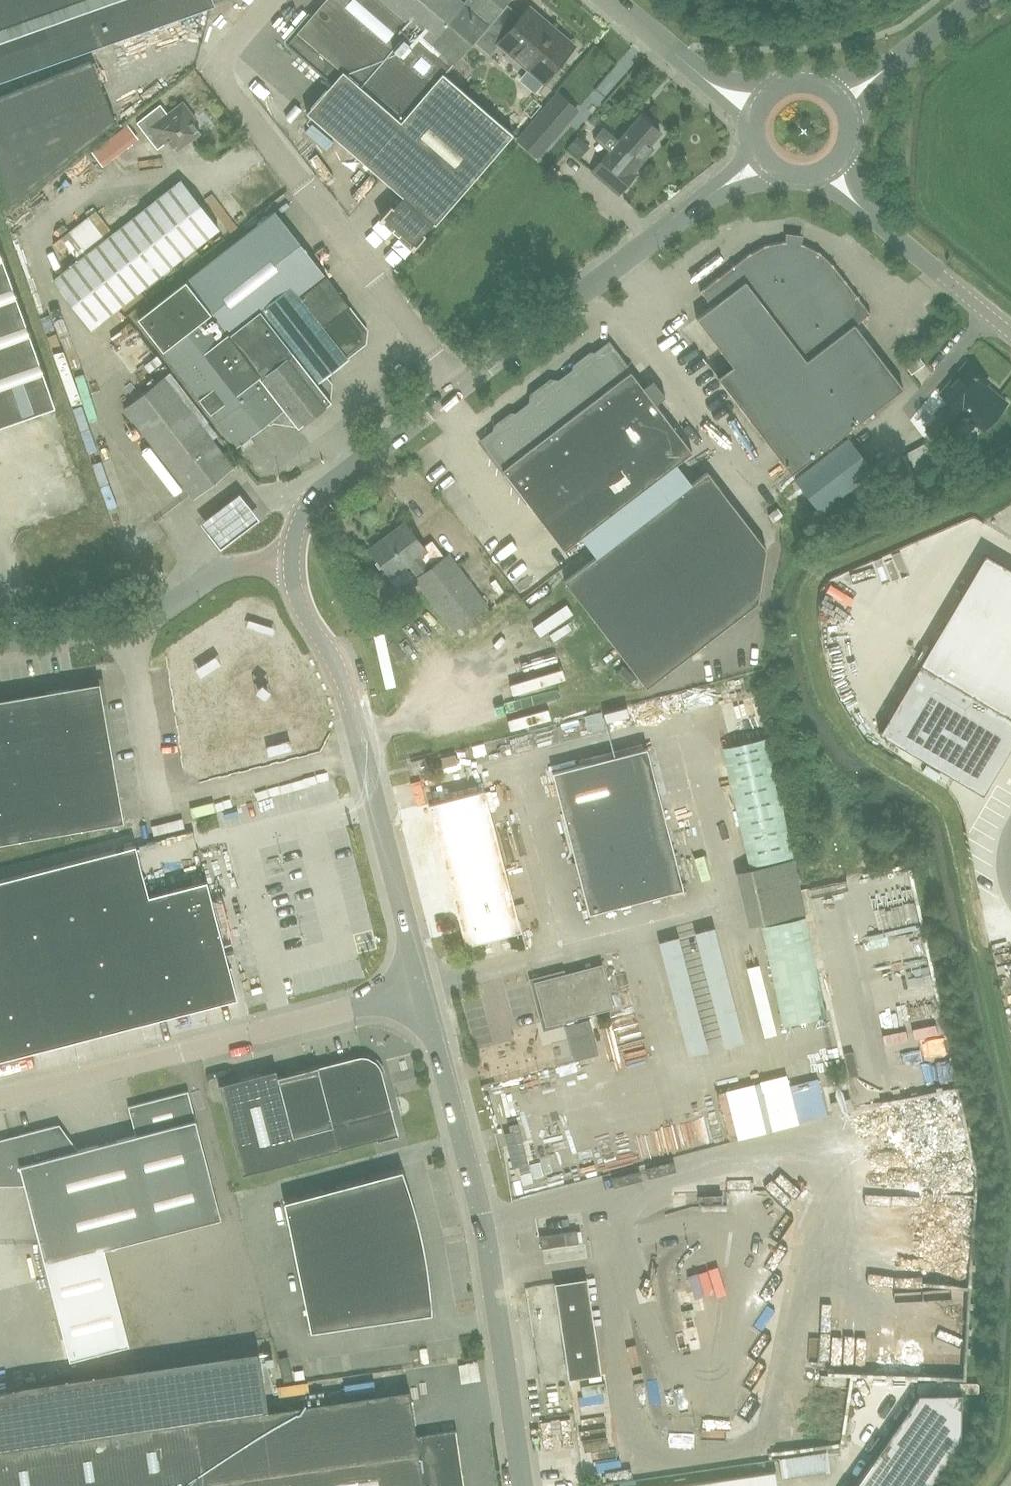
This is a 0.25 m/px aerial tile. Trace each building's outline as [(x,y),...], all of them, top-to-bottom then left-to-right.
[(216,2),(215,0),(0,0),(0,80),(216,2)] [(382,218),(385,221),(386,220),(414,245),(413,245),(416,248),(427,236),(424,235),(434,224),(436,226),(514,135),(444,75),(508,0),(326,0),(288,45),(333,84),(308,114),(404,197),(394,208),(392,206),(382,218)] [(509,32),(495,20),(476,42),(490,54),(500,43),(544,80),(572,47),(528,9),(509,32)] [(114,120),(91,59),(0,94),(0,178),(9,201),(114,120)] [(535,155),(565,120),(575,108),(555,91),(545,103),(515,138),(535,155)] [(175,150),(199,132),(190,121),(194,118),(185,105),(170,117),(159,103),(136,121),(156,148),(167,140),(175,150)] [(609,151),(592,172),(620,194),(637,174),(633,171),(642,160),(653,148),(649,144),(660,131),(652,124),(652,122),(645,115),(643,117),(641,115),(619,140),(620,141),(611,152),(609,151)] [(126,124),(91,151),(101,165),(137,138),(126,124)] [(598,140),(611,150),(620,138),(606,128),(598,140)] [(87,326),(217,229),(179,179),(50,276),(87,326)] [(243,217),(231,199),(214,210),(226,228),(243,217)] [(316,385),(325,378),(347,361),(344,358),(362,345),(363,333),(346,310),(349,308),(276,213),(137,320),(169,359),(215,324),(232,346),(266,320),(316,385)] [(59,401),(0,238),(0,423),(59,401)] [(818,251),(803,243),(786,241),(782,241),(767,244),(764,245),(750,252),(700,291),(712,306),(696,319),(733,366),(718,378),(792,474),(904,388),(856,325),(871,313),(833,263),(821,253),(818,251)] [(301,417),(306,423),(330,404),(326,398),(327,388),(331,385),(325,378),(316,385),(266,320),(232,346),(215,324),(169,359),(238,445),(280,411),(285,418),(289,416),(301,417)] [(652,380),(643,387),(611,346),(557,388),(548,388),(540,394),(538,403),(484,445),(516,486),(515,486),(564,551),(693,452),(655,403),(665,396),(652,380)] [(907,358),(914,374),(928,368),(921,352),(907,358)] [(67,357),(57,360),(65,380),(74,377),(67,357)] [(940,394),(950,402),(927,431),(941,442),(965,413),(984,428),(1006,401),(986,385),(989,382),(966,363),(940,394)] [(192,498),(232,468),(163,379),(124,409),(192,498)] [(953,435),(972,450),(986,432),(967,417),(953,435)] [(848,439),(796,479),(821,511),(873,471),(848,439)] [(707,471),(565,581),(647,688),(758,602),(766,548),(707,471)] [(193,526),(213,552),(252,522),(232,496),(193,526)] [(455,630),(487,606),(448,555),(445,557),(432,540),(424,547),(406,524),(371,550),(391,577),(409,563),(419,577),(417,579),(455,630)] [(879,733),(982,794),(1010,746),(1010,570),(985,554),(920,664),(879,733)] [(124,822),(100,683),(0,700),(0,843),(124,822)] [(627,706),(604,712),(607,722),(629,716),(627,706)] [(615,756),(552,772),(588,913),(683,889),(675,856),(644,864),(615,756)] [(425,758),(411,762),(414,773),(428,770),(425,758)] [(522,931),(503,860),(485,790),(429,805),(466,945),(522,931)] [(0,880),(0,1059),(237,998),(206,881),(148,896),(135,845),(0,880)] [(740,872),(750,926),(810,914),(796,847),(764,853),(766,867),(740,872)] [(535,981),(534,981),(546,1026),(564,1021),(565,1024),(575,1060),(598,1054),(589,1019),(577,1022),(575,1023),(573,1019),(576,1018),(613,1008),(602,964),(565,973),(535,981)] [(397,1134),(391,1109),(381,1071),(381,1070),(379,1067),(377,1064),(375,1062),(372,1060),(369,1058),(365,1057),(362,1057),(358,1057),(356,1058),(318,1068),(318,1067),(278,1077),(276,1069),(219,1084),(242,1174),(397,1134)] [(24,1185),(44,1264),(69,1360),(129,1344),(103,1248),(220,1218),(187,1091),(128,1106),(135,1135),(77,1150),(69,1138),(65,1139),(55,1125),(19,1134),(20,1138),(13,1140),(0,1143),(0,1186),(24,1185)] [(590,1092),(567,1097),(581,1162),(603,1157),(590,1092)] [(809,1097),(810,1102),(793,1105),(798,1126),(831,1119),(826,1093),(809,1097)] [(531,1183),(543,1180),(532,1141),(520,1145),(531,1183)] [(284,1202),(311,1331),(431,1313),(430,1299),(425,1259),(422,1240),(417,1220),(406,1183),(402,1170),(284,1202)] [(547,1247),(571,1243),(570,1231),(545,1235),(547,1247)] [(554,1283),(568,1379),(602,1374),(587,1278),(554,1283)] [(694,1292),(683,1293),(685,1328),(696,1327),(694,1292)] [(768,1329),(779,1311),(772,1306),(761,1325),(768,1329)] [(831,1335),(830,1345),(857,1346),(857,1336),(831,1335)] [(455,1431),(457,1430),(457,1429),(416,1435),(410,1389),(268,1410),(259,1351),(119,1371),(25,1385),(0,1391),(0,1485),(463,1485),(455,1431)] [(824,1371),(849,1371),(850,1362),(824,1361),(824,1371)] [(824,1374),(824,1385),(850,1385),(850,1375),(824,1374)] [(436,1388),(416,1390),(418,1410),(437,1408),(436,1388)] [(825,1388),(824,1398),(850,1398),(850,1388),(825,1388)] [(960,1440),(961,1393),(918,1394),(854,1485),(928,1485),(960,1440)] [(604,1410),(610,1409),(609,1399),(580,1401),(582,1423),(605,1421),(604,1410)] [(571,1419),(546,1423),(549,1440),(574,1436),(571,1419)] [(784,1477),(865,1467),(863,1448),(782,1459),(784,1477)] [(673,1485),(779,1485),(776,1471),(673,1485)]
